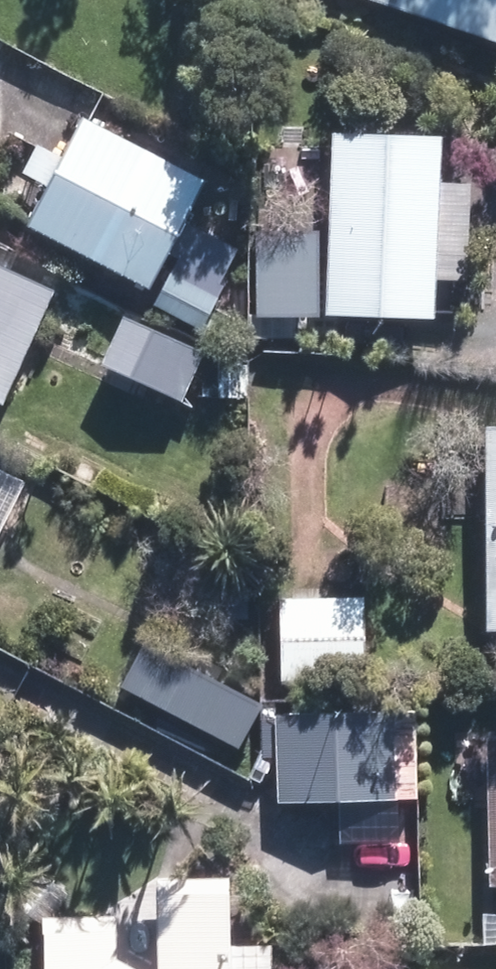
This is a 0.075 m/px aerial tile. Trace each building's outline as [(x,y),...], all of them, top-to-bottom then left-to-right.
[(495,41),(495,0),(375,0),(495,41)] [(204,172),(81,109),(28,212),(151,275),(204,172)] [(439,138),(337,136),(332,314),(434,317),(439,138)] [(155,294),(201,316),(239,237),(194,215),(155,294)] [(321,218),(261,217),(259,303),(320,304),(321,218)] [(2,406),(61,286),(0,256),(0,404),(2,406)] [(223,355),(127,317),(107,368),(203,405),(223,355)] [(9,454),(0,449),(0,472),(9,454)] [(367,592),(284,592),(283,674),(366,675),(367,592)] [(149,642),(126,687),(235,742),(258,697),(149,642)] [(395,694),(279,703),(286,796),(402,787),(395,694)] [(228,872),(157,875),(161,968),(232,968),(228,872)] [(45,908),(47,968),(157,968),(121,950),(120,906),(45,908)]
